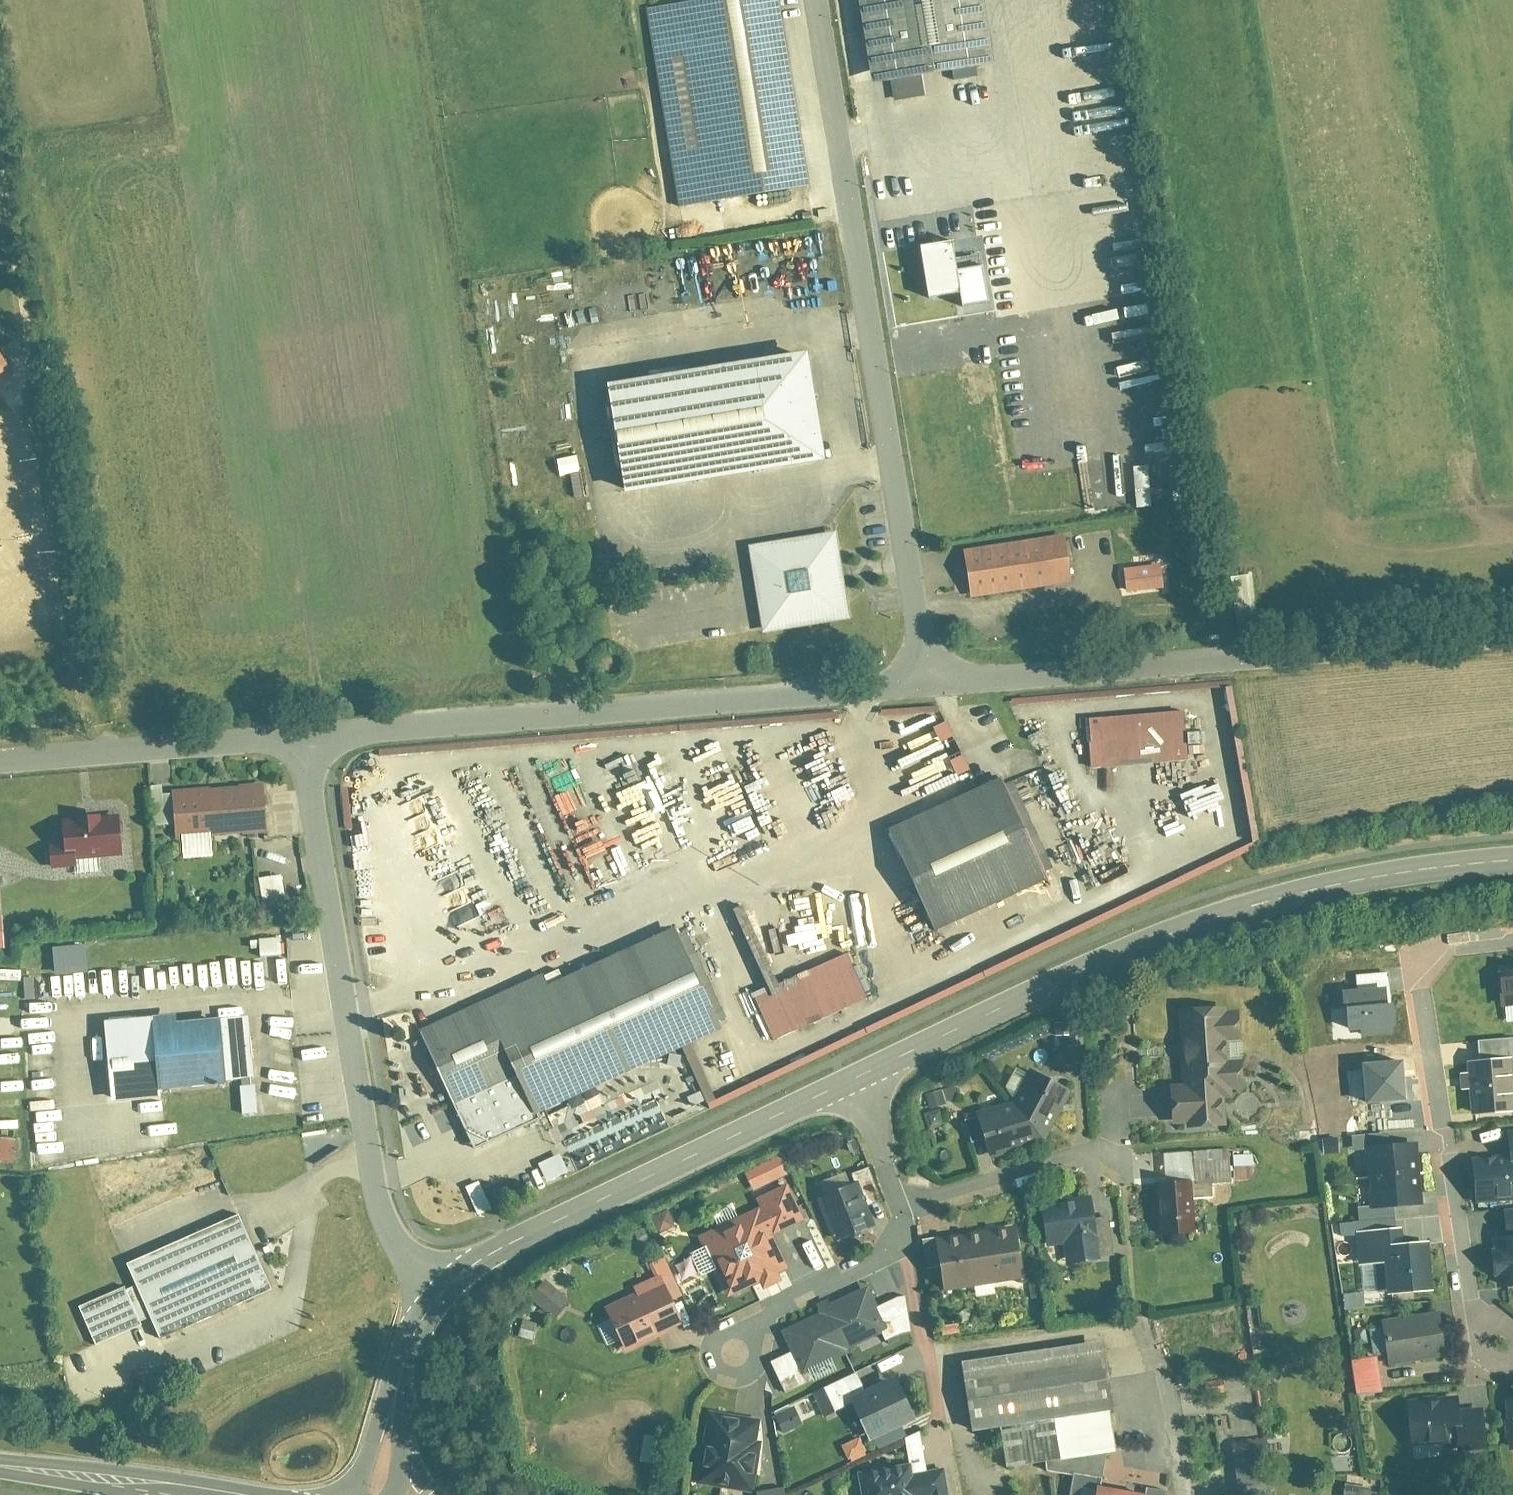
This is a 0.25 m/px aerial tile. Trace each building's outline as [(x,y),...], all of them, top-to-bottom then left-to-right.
[(676,206),(801,188),(773,0),(731,0),(648,12),(676,206)] [(860,85),(979,64),(970,0),(847,0),(860,85)] [(603,388),(620,495),(821,463),(804,356),(603,388)] [(961,553),(969,599),(1070,581),(1062,535),(961,553)] [(744,548),(756,633),(843,621),(840,596),(835,561),(831,536),(744,548)] [(1082,718),(1087,771),(1186,762),(1181,709),(1082,718)] [(938,723),(925,730),(948,775),(961,768),(938,723)] [(876,836),(925,932),(1040,875),(992,779),(876,836)] [(263,833),(260,785),(209,791),(212,837),(263,833)] [(172,842),(212,837),(209,791),(168,795),(172,842)] [(118,812),(53,818),(55,843),(44,845),(47,866),(72,864),(72,855),(122,851),(118,812)] [(724,911),(761,993),(752,997),(774,1045),(863,1004),(841,956),(781,983),(744,902),(724,911)] [(477,1143),(528,1118),(529,1121),(713,1030),(661,926),(549,982),(542,968),(420,1028),(477,1143)] [(1504,965),(1507,1004),(1512,1003),(1512,964),(1504,965)] [(1362,986),(1351,987),(1353,1025),(1364,1025),(1364,1032),(1399,1030),(1395,970),(1361,973),(1362,986)] [(1233,998),(1180,1002),(1185,1079),(1177,1079),(1180,1118),(1194,1117),(1194,1123),(1230,1121),(1228,1095),(1239,1094),(1239,1087),(1254,1086),(1248,1009),(1234,1010),(1233,998)] [(176,1014),(104,1021),(111,1097),(161,1093),(160,1085),(243,1077),(246,1112),(256,1111),(247,1018),(177,1025),(176,1014)] [(1474,1057),(1475,1069),(1465,1069),(1466,1086),(1475,1085),(1477,1112),(1512,1109),(1512,1035),(1483,1038),(1484,1056),(1474,1057)] [(1407,1059),(1365,1062),(1368,1101),(1411,1098),(1407,1059)] [(1074,1087),(1034,1068),(1021,1095),(983,1107),(985,1114),(971,1118),(977,1138),(991,1133),(997,1152),(1051,1136),(1074,1087)] [(958,1083),(929,1093),(934,1106),(963,1096),(958,1083)] [(1421,1139),(1368,1143),(1372,1207),(1425,1203),(1421,1139)] [(1139,1181),(1159,1180),(1162,1231),(1199,1229),(1196,1179),(1236,1177),(1234,1147),(1137,1153),(1139,1181)] [(1477,1154),(1482,1197),(1512,1193),(1512,1150),(1477,1154)] [(786,1151),(749,1167),(758,1186),(795,1170),(786,1151)] [(857,1171),(860,1180),(823,1195),(841,1238),(880,1221),(872,1203),(888,1196),(874,1164),(857,1171)] [(707,1235),(734,1291),(793,1263),(778,1231),(811,1215),(794,1180),(761,1196),(766,1207),(707,1235)] [(1098,1191),(1041,1200),(1048,1245),(1073,1241),(1076,1262),(1108,1257),(1098,1191)] [(672,1208),(656,1215),(663,1230),(679,1223),(672,1208)] [(160,1336),(271,1289),(239,1215),(127,1263),(137,1286),(127,1290),(126,1287),(80,1306),(96,1344),(143,1324),(139,1316),(150,1311),(160,1336)] [(1509,1220),(1511,1237),(1496,1239),(1500,1282),(1512,1281),(1512,1219),(1509,1220)] [(1410,1224),(1360,1228),(1363,1262),(1390,1260),(1393,1289),(1436,1285),(1432,1240),(1411,1242),(1410,1224)] [(1030,1277),(1023,1227),(943,1239),(950,1288),(1030,1277)] [(641,1290),(611,1304),(616,1315),(600,1323),(611,1346),(626,1338),(630,1345),(684,1320),(673,1296),(687,1290),(669,1253),(652,1260),(658,1273),(637,1283),(641,1290)] [(551,1278),(534,1296),(559,1320),(576,1301),(551,1278)] [(798,1350),(776,1359),(789,1391),(845,1367),(841,1357),(855,1351),(853,1347),(887,1332),(890,1340),(918,1328),(905,1297),(882,1307),(873,1285),(826,1304),(829,1311),(788,1329),(798,1350)] [(1445,1309),(1387,1318),(1394,1363),(1452,1355),(1445,1309)] [(541,1321),(527,1317),(522,1335),(536,1339),(541,1321)] [(1108,1337),(968,1359),(978,1426),(1008,1422),(1014,1465),(1034,1461),(1113,1450),(1125,1448),(1108,1337)] [(1356,1356),(1361,1390),(1385,1387),(1381,1353),(1356,1356)] [(861,1371),(817,1392),(829,1415),(857,1401),(880,1449),(913,1433),(908,1423),(923,1416),(902,1373),(870,1389),(861,1371)] [(1457,1398),(1403,1401),(1405,1445),(1454,1442),(1454,1453),(1482,1452),(1479,1408),(1457,1409),(1457,1398)] [(800,1403),(779,1411),(787,1430),(807,1421),(800,1403)] [(753,1489),(763,1416),(706,1408),(696,1481),(753,1489)] [(662,1434),(650,1432),(645,1457),(656,1460),(662,1434)] [(865,1433),(846,1442),(853,1456),(872,1447),(865,1433)] [(1153,1485),(1152,1491),(1107,1482),(1113,1450),(1034,1461),(1081,1470),(1077,1494),(1171,1494),(1172,1488),(1153,1485)] [(950,1465),(919,1471),(917,1460),(860,1470),(865,1494),(955,1494),(950,1465)] [(1351,1479),(1348,1494),(1394,1494),(1395,1492),(1375,1489),(1376,1482),(1351,1479)] [(763,1490),(764,1494),(793,1494),(790,1484),(763,1490)]
